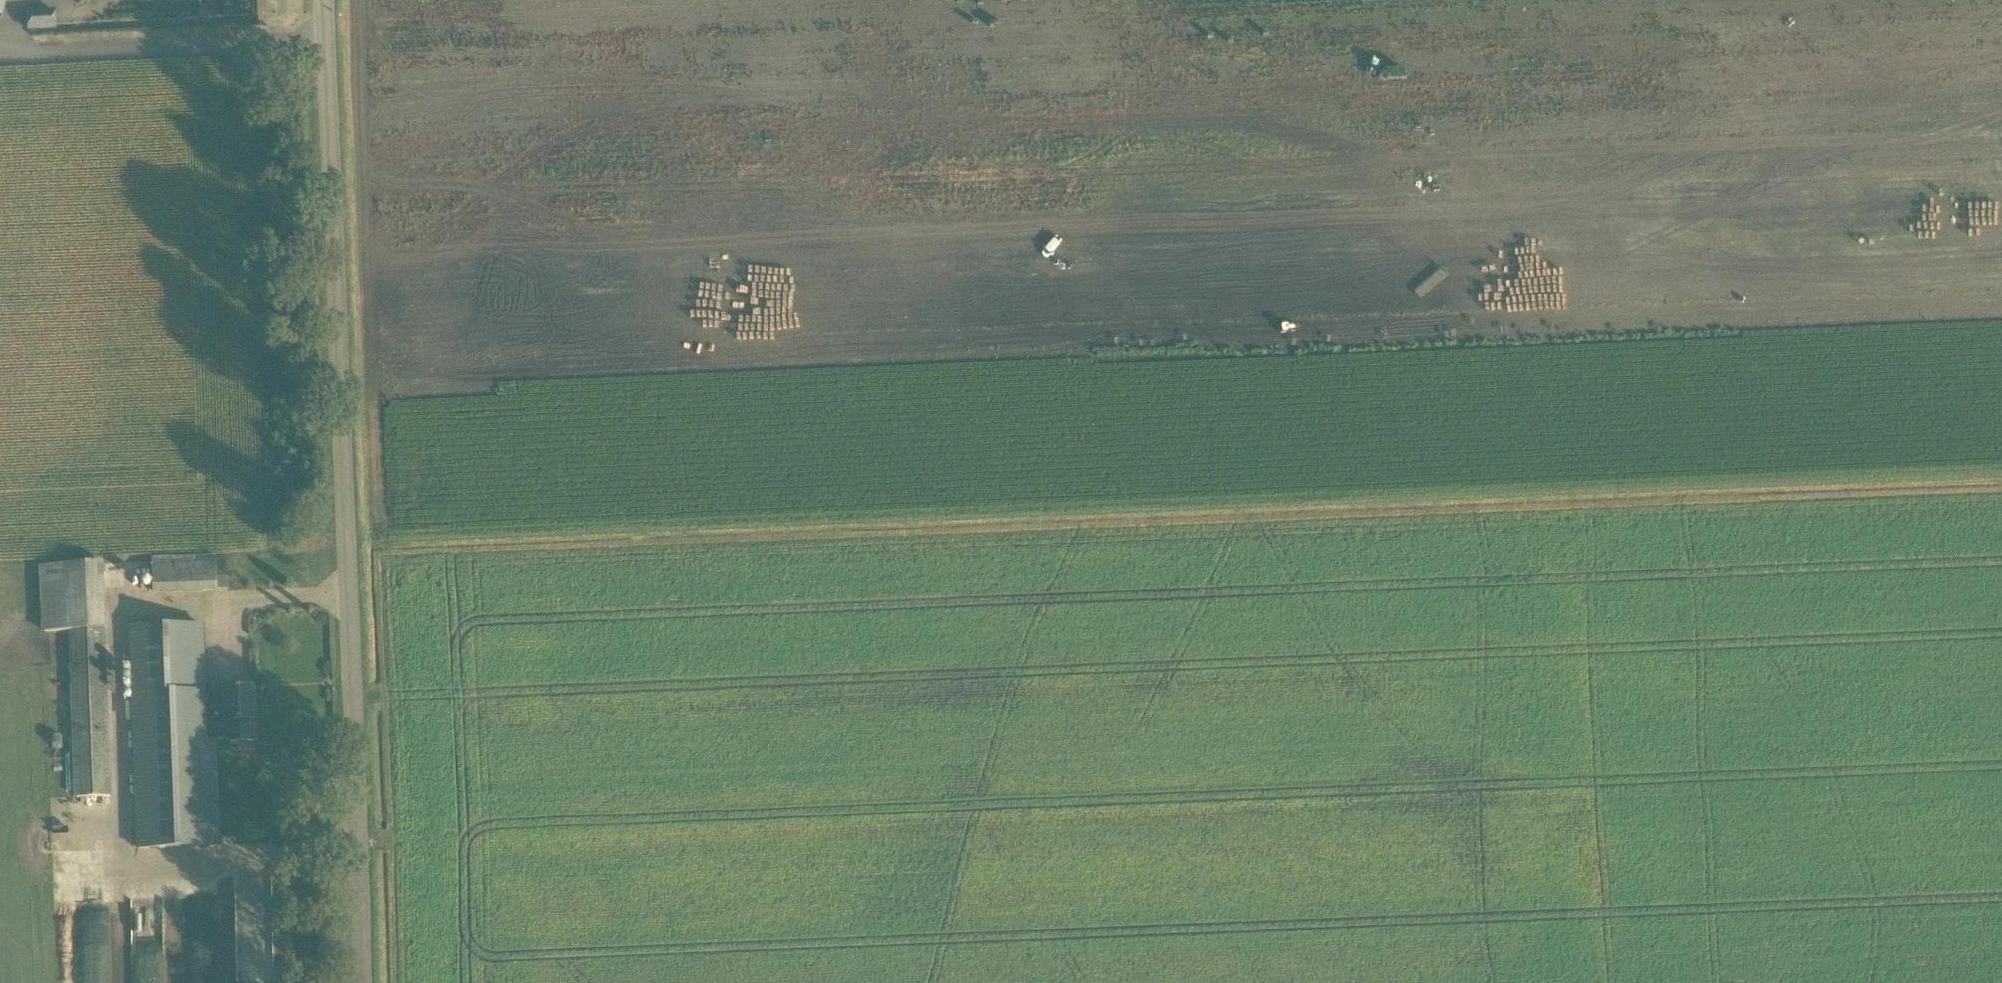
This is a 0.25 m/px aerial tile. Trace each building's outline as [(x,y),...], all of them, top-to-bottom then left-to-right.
[(24,11),(25,31),(55,29),(54,9),(24,11)] [(152,560),(153,592),(217,590),(216,558),(152,560)] [(43,632),(69,631),(75,797),(112,795),(104,562),(40,566),(43,632)] [(130,629),(134,742),(138,850),(219,847),(216,740),(228,740),(228,742),(255,741),(254,722),(255,722),(254,689),(205,690),(203,626),(130,629)] [(212,938),(187,938),(186,982),(211,982),(212,938)]
